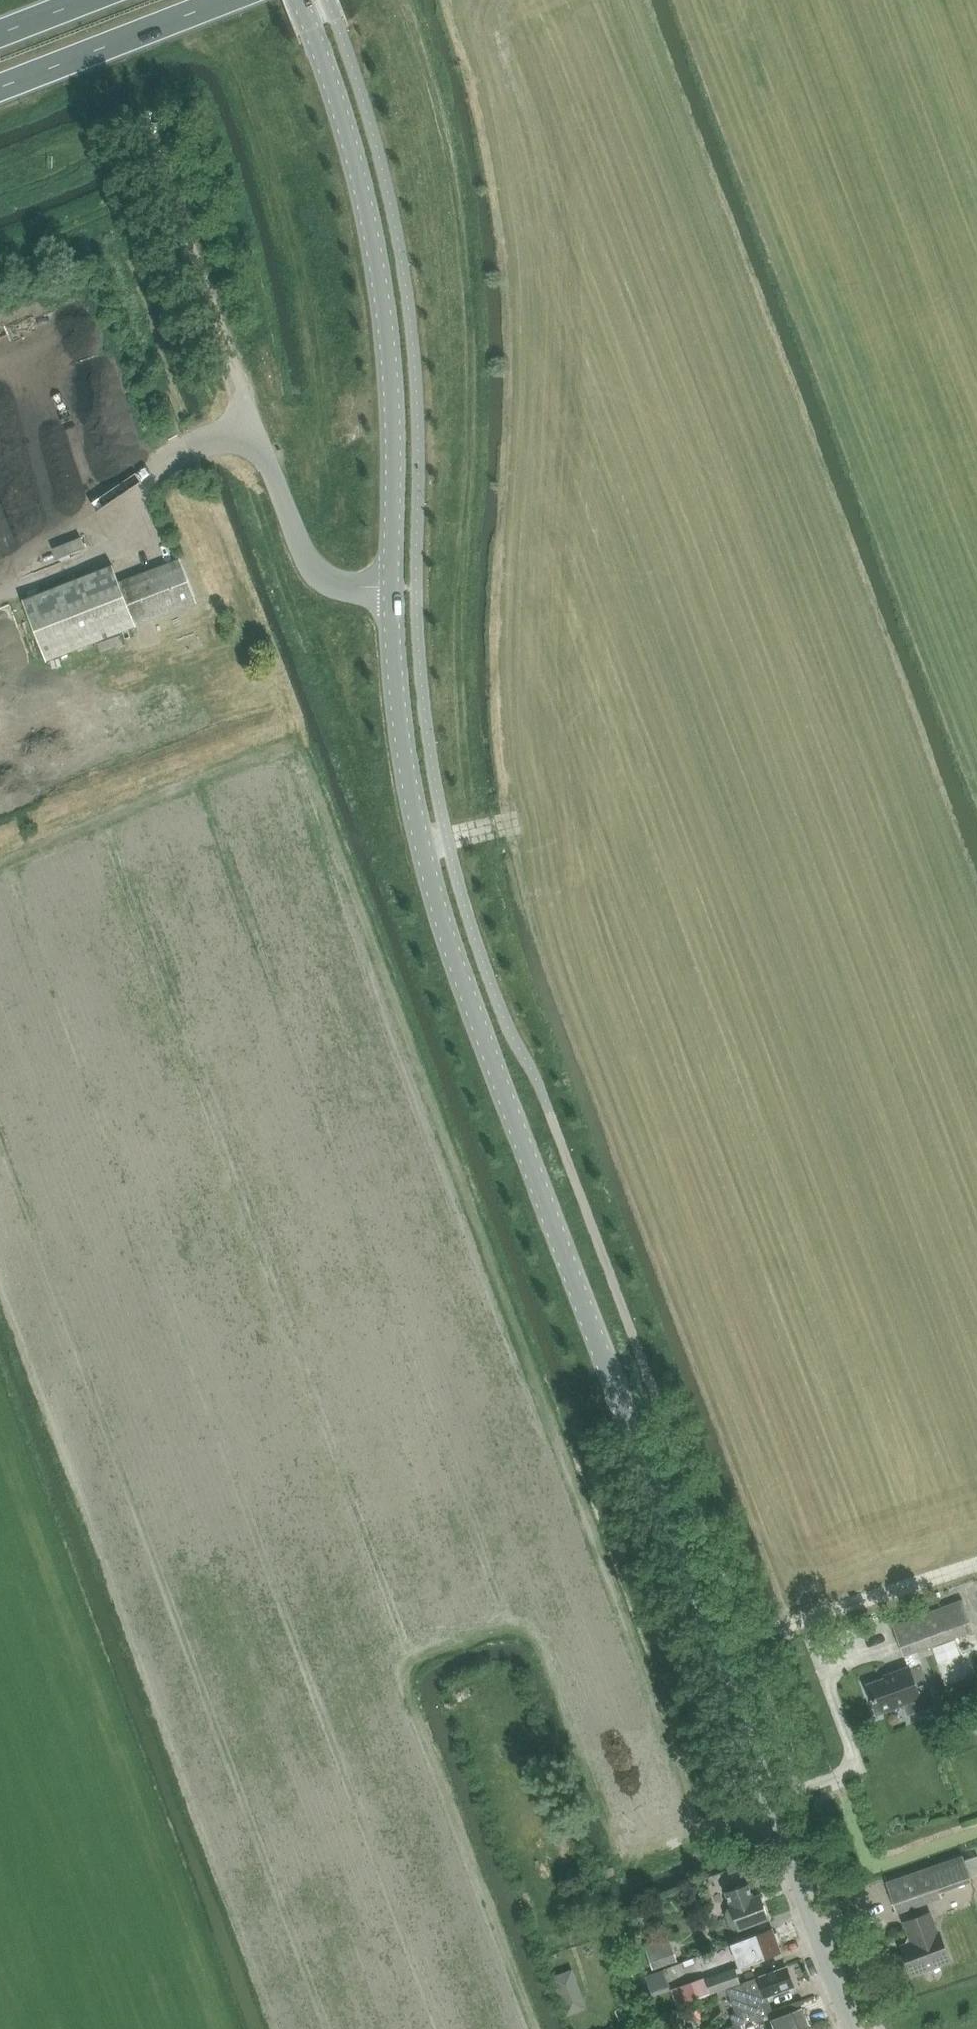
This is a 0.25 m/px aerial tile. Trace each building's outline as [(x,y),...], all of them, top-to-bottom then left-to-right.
[(69,393),(83,429),(116,415),(102,380),(69,393)] [(46,658),(135,624),(135,622),(195,599),(180,562),(120,585),(113,566),(24,600),(46,658)] [(963,1599),(892,1625),(903,1655),(916,1651),(974,1630),(963,1599)] [(894,1674),(867,1684),(878,1714),(904,1704),(908,1714),(935,1704),(921,1664),(910,1668),(909,1666),(907,1666),(893,1671),(894,1674)] [(962,1854),(885,1882),(896,1912),(941,1896),(939,1890),(971,1878),(962,1854)] [(749,1884),(726,1892),(732,1909),(729,1910),(727,1915),(731,1926),(736,1928),(739,1927),(740,1929),(769,1918),(760,1894),(753,1896),(749,1884)] [(912,1941),(902,1945),(912,1973),(949,1960),(939,1931),(937,1932),(930,1912),(904,1921),(912,1941)] [(732,1943),(741,1968),(781,1952),(772,1929),(732,1943)] [(677,1961),(669,1935),(644,1943),(652,1970),(677,1961)] [(741,2024),(774,2013),(769,1998),(797,1989),(790,1967),(740,1984),(728,1988),(736,2012),(731,2014),(734,2024),(726,2027),(727,2028),(742,2028),(741,2024)] [(728,1988),(740,1984),(735,1968),(705,1978),(711,1994),(728,1988)] [(802,2008),(772,2019),(776,2028),(810,2028),(802,2008)]
